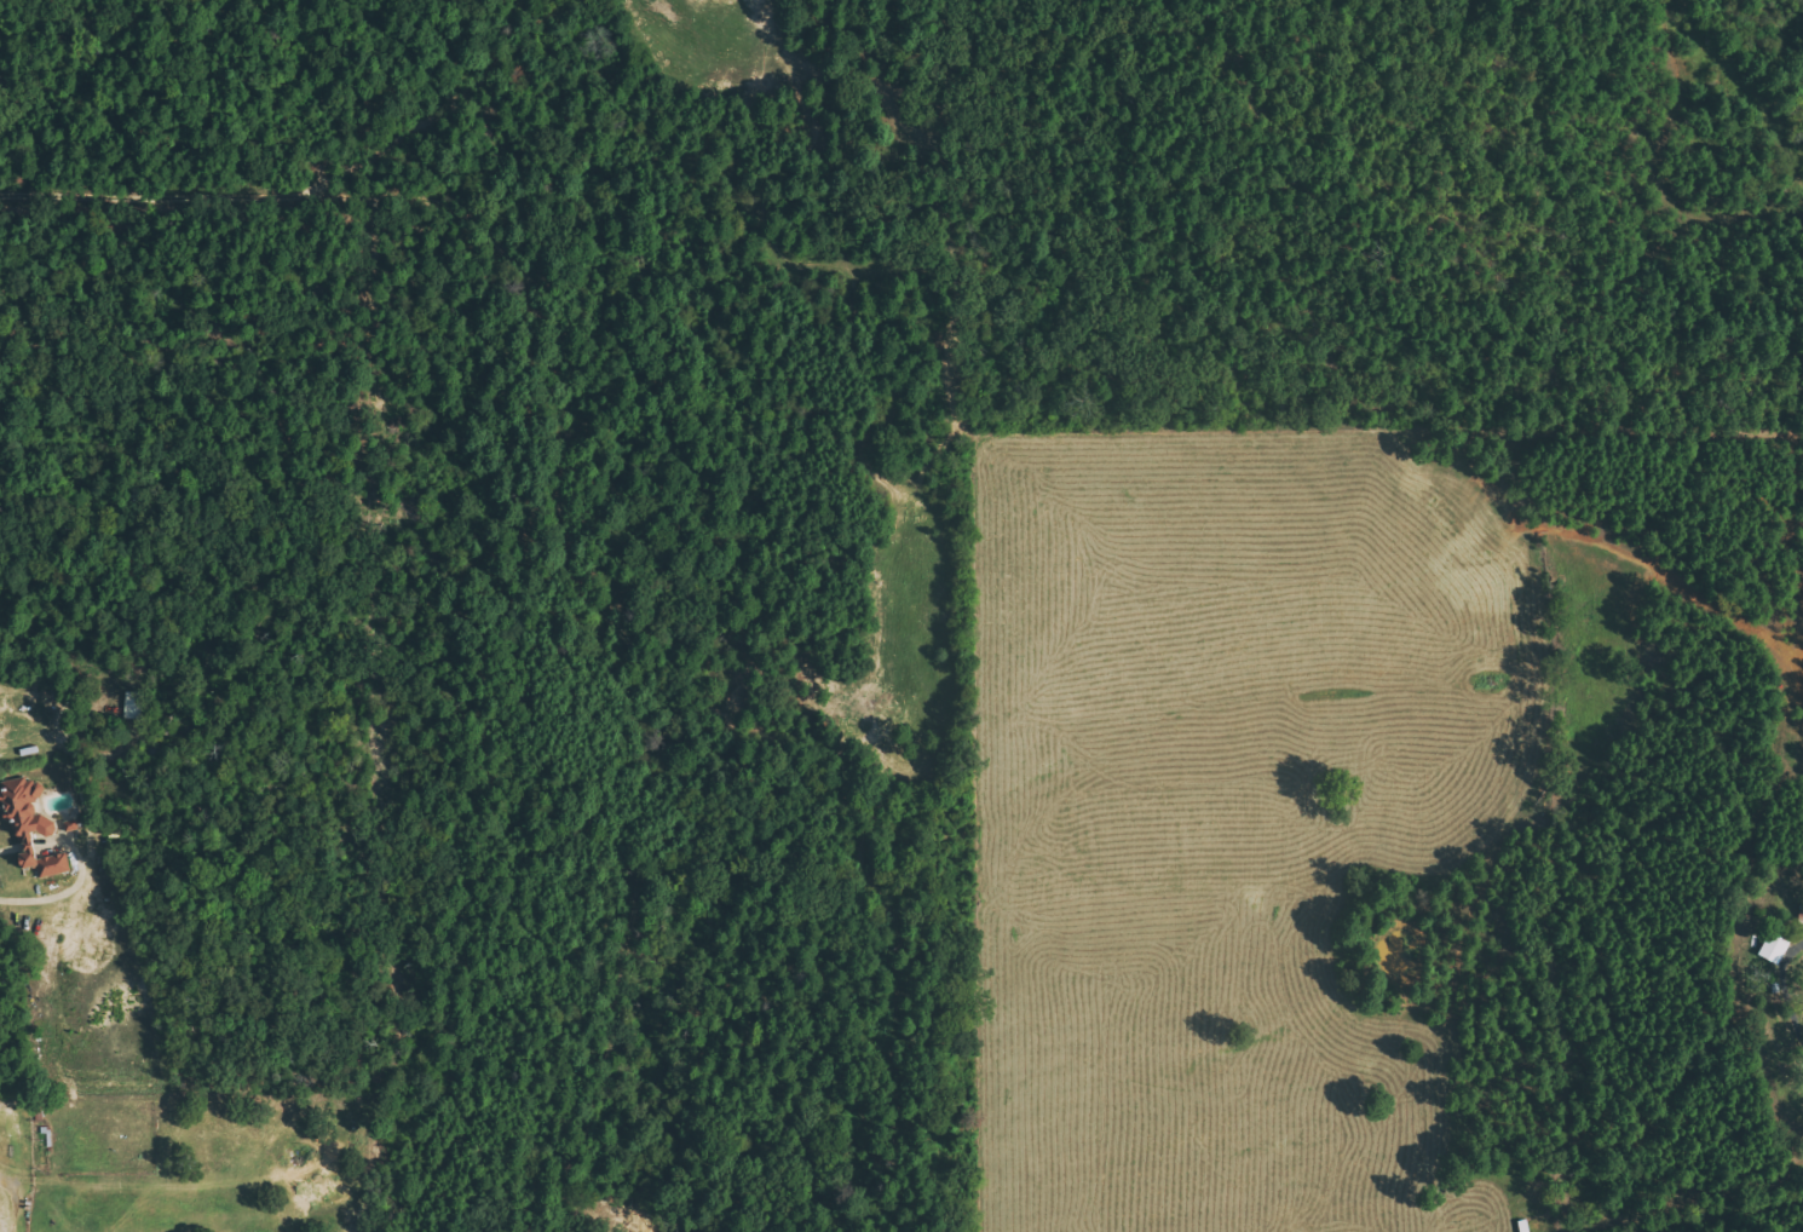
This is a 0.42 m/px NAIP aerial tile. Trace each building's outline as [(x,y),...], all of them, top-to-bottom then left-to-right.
[(143,719),(143,692),(125,692),(125,719),(143,719)] [(39,786),(22,789),(23,793),(9,796),(18,845),(35,842),(34,836),(59,832),(57,819),(46,821),(39,786)] [(28,869),(39,866),(42,879),(72,870),(67,851),(40,859),(35,843),(21,847),(28,869)] [(1792,942),(1772,931),(1760,955),(1780,966),(1792,942)]
